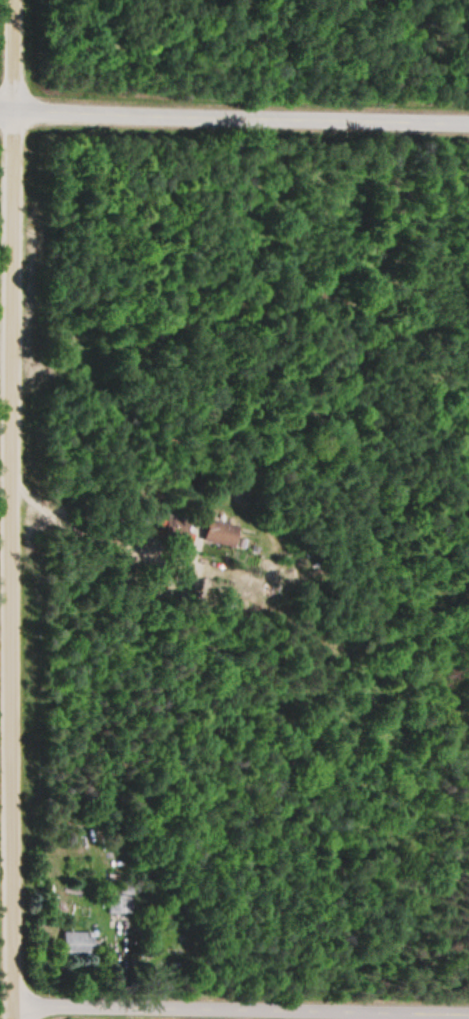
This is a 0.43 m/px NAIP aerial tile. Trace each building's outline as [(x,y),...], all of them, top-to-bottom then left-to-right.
[(204,540),(235,549),(240,527),(209,519),(204,540)] [(108,895),(108,914),(130,914),(130,895),(108,895)] [(95,932),(61,932),(61,955),(95,955),(95,932)]
